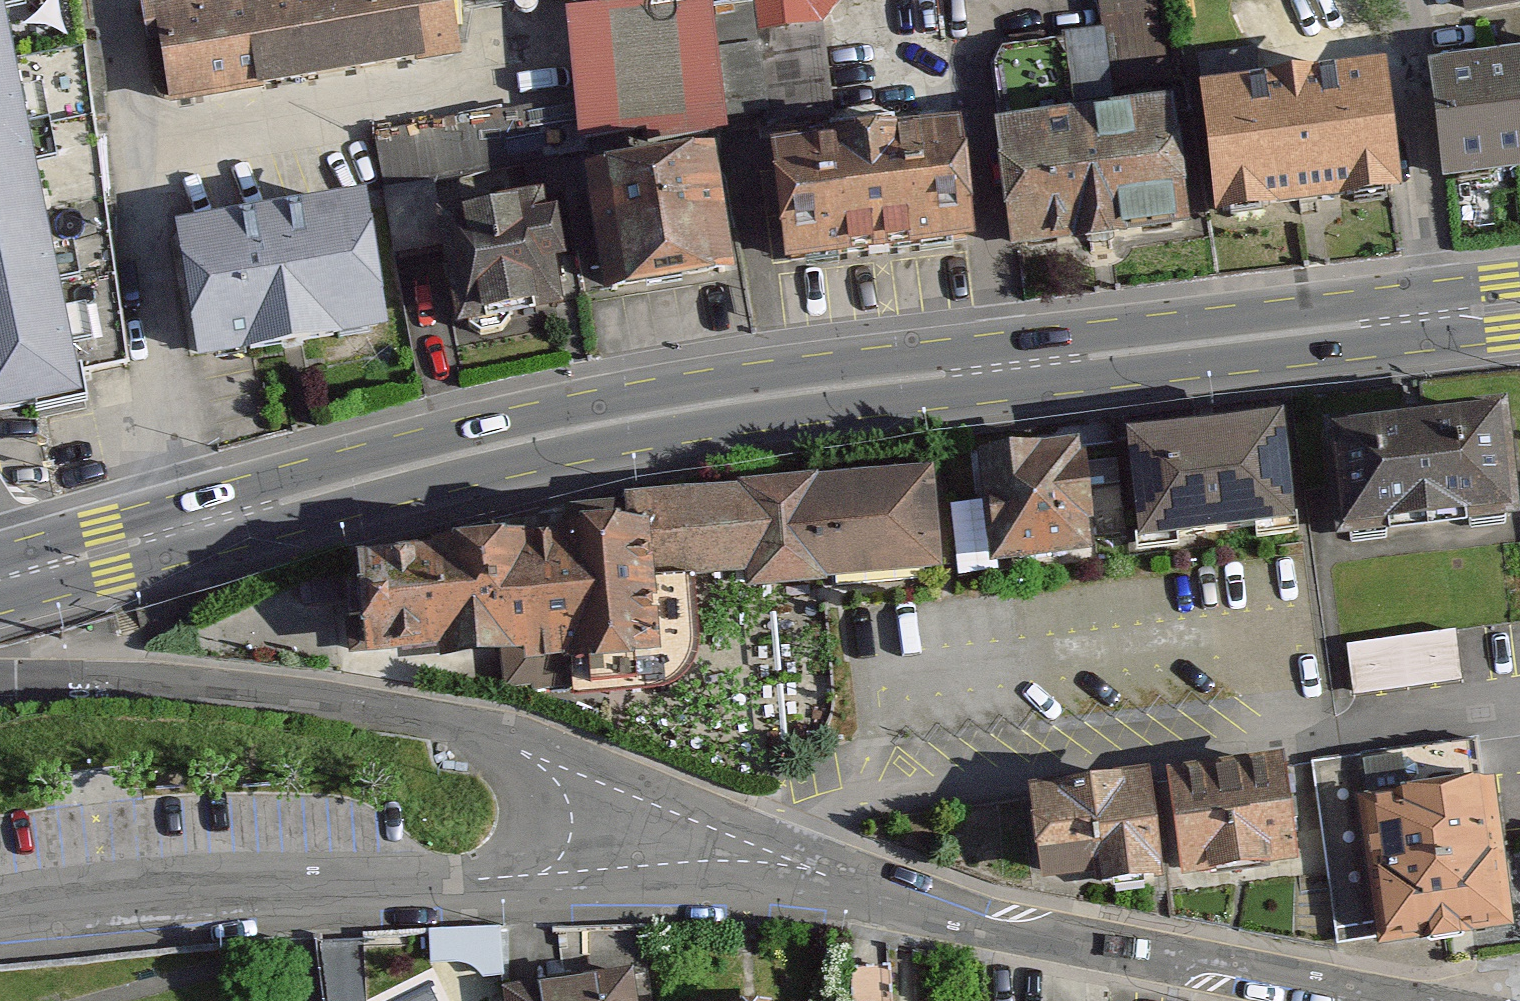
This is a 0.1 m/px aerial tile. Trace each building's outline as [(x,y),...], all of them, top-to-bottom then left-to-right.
[(82,409),(0,0),(0,426),(82,409)] [(173,106),(464,56),(454,0),(155,0),(173,106)] [(760,24),(842,15),(841,0),(757,0),(760,24)] [(1109,21),(1067,26),(1072,84),(1128,78),(1125,52),(1161,48),(1156,0),(1107,0),(1109,21)] [(1459,181),(1519,174),(1519,64),(1447,72),(1459,181)] [(1220,93),(1233,215),(1410,196),(1397,75),(1220,93)] [(1008,128),(1021,245),(1200,226),(1187,108),(1008,128)] [(385,171),(477,167),(474,114),(383,118),(385,171)] [(978,133),(788,149),(797,259),(987,244),(978,133)] [(596,180),(616,294),(744,272),(724,158),(596,180)] [(444,220),(462,323),(572,304),(553,201),(444,220)] [(189,234),(208,364),(394,337),(375,207),(189,234)] [(1351,535),(1519,521),(1519,512),(1512,416),(1342,430),(1351,535)] [(1141,439),(1151,541),(1305,526),(1295,425),(1141,439)] [(990,454),(999,561),(1115,551),(1105,444),(990,454)] [(374,565),(375,651),(516,669),(663,701),(710,667),(709,588),(951,582),(944,473),(639,496),(639,524),(588,522),(573,548),(457,544),(374,565)] [(1352,638),(1359,685),(1465,669),(1458,622),(1352,638)] [(1166,786),(1179,892),(1298,877),(1284,771),(1166,786)] [(1034,802),(1041,896),(1152,888),(1145,794),(1034,802)] [(1363,813),(1380,957),(1503,943),(1486,798),(1363,813)] [(508,1000),(637,1000),(634,971),(506,986),(508,1000)]
